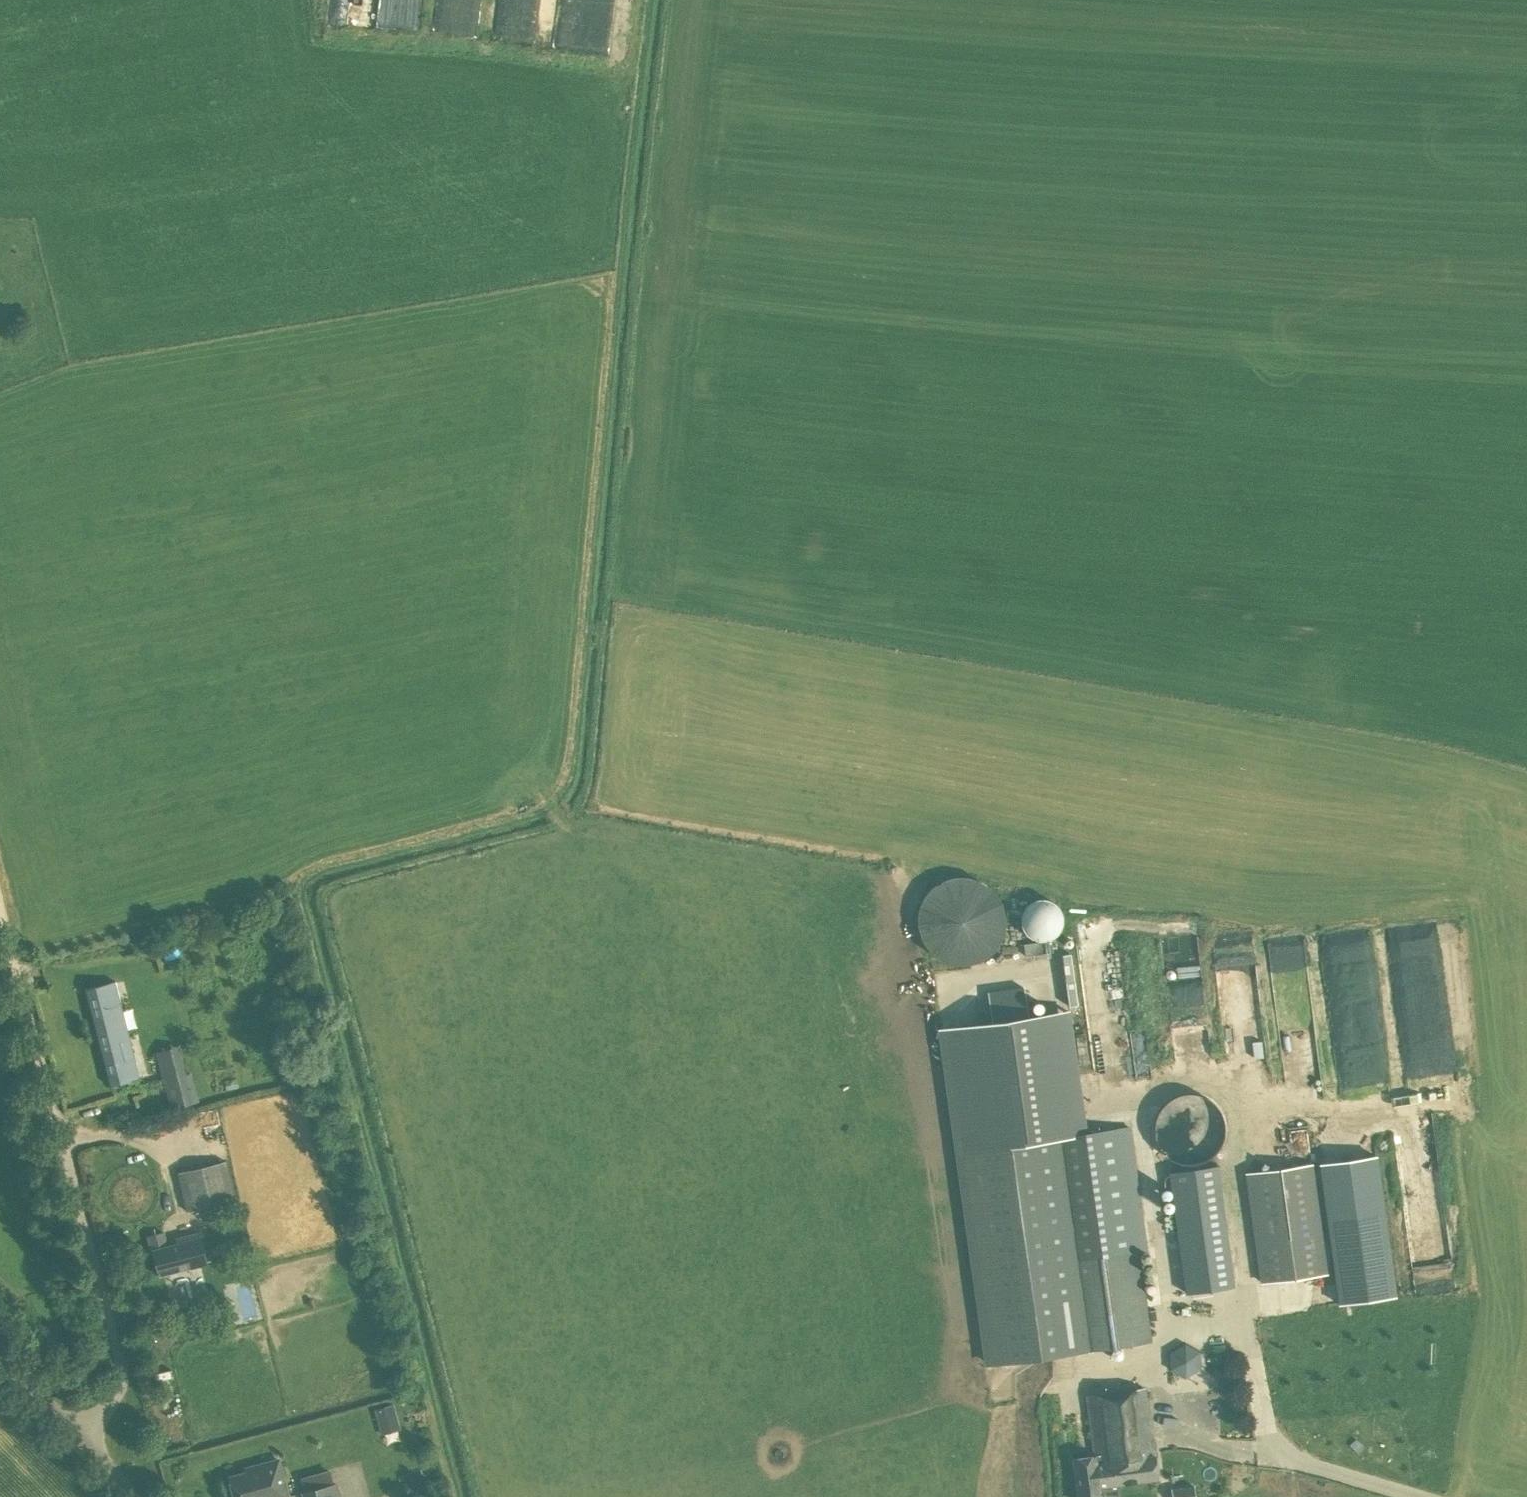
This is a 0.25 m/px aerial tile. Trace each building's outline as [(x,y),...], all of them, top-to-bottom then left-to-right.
[(443,16),(457,16),(457,5),(468,5),(468,0),(443,0),(443,16)] [(333,20),(353,19),(352,2),(332,3),(333,20)] [(1329,963),(1371,958),(1368,933),(1327,937),(1329,963)] [(1025,956),(1053,953),(1051,942),(1024,945),(1025,956)] [(1185,959),(1188,1014),(1207,1013),(1204,958),(1185,959)] [(117,983),(86,991),(111,1088),(142,1080),(117,983)] [(1128,1010),(1127,994),(1098,997),(1100,1013),(1128,1010)] [(1128,1125),(1087,1131),(1070,1011),(938,1030),(954,1150),(984,1364),(1150,1340),(1137,1253),(1146,1252),(1128,1125)] [(1192,1017),(1194,1036),(1210,1034),(1209,1015),(1192,1017)] [(185,1070),(162,1076),(171,1109),(193,1103),(185,1070)] [(1188,1165),(1194,1165),(1200,1163),(1206,1161),(1211,1158),(1215,1153),(1219,1149),(1222,1143),(1224,1137),(1225,1131),(1225,1125),(1224,1119),(1222,1113),(1218,1108),(1215,1103),(1210,1099),(1205,1096),(1199,1094),(1193,1093),(1187,1093),(1181,1094),(1175,1096),(1170,1098),(1165,1102),(1161,1106),(1158,1111),(1155,1117),(1154,1123),(1153,1129),(1154,1135),(1155,1141),(1158,1146),(1161,1152),(1165,1156),(1170,1160),(1176,1162),(1182,1164),(1188,1165)] [(186,1212),(235,1199),(225,1160),(176,1172),(186,1212)] [(1261,1281),(1327,1272),(1313,1164),(1247,1172),(1261,1281)] [(1185,1290),(1233,1284),(1217,1165),(1169,1172),(1185,1290)] [(208,1264),(200,1233),(176,1240),(177,1244),(165,1247),(162,1234),(149,1237),(159,1277),(208,1264)] [(1393,1294),(1394,1251),(1353,1250),(1352,1293),(1393,1294)] [(1185,1343),(1169,1352),(1169,1370),(1185,1378),(1200,1369),(1200,1352),(1185,1343)] [(1072,1456),(1077,1496),(1100,1496),(1098,1484),(1155,1477),(1149,1432),(1144,1387),(1086,1394),(1091,1439),(1093,1453),(1072,1456)] [(401,1429),(393,1404),(374,1410),(381,1435),(401,1429)] [(279,1462),(245,1471),(246,1475),(229,1479),(234,1496),(288,1496),(279,1462)] [(330,1469),(301,1478),(305,1494),(306,1496),(338,1496),(335,1486),(334,1486),(330,1469)] [(1193,1486),(1170,1489),(1172,1496),(1194,1496),(1193,1486)]
